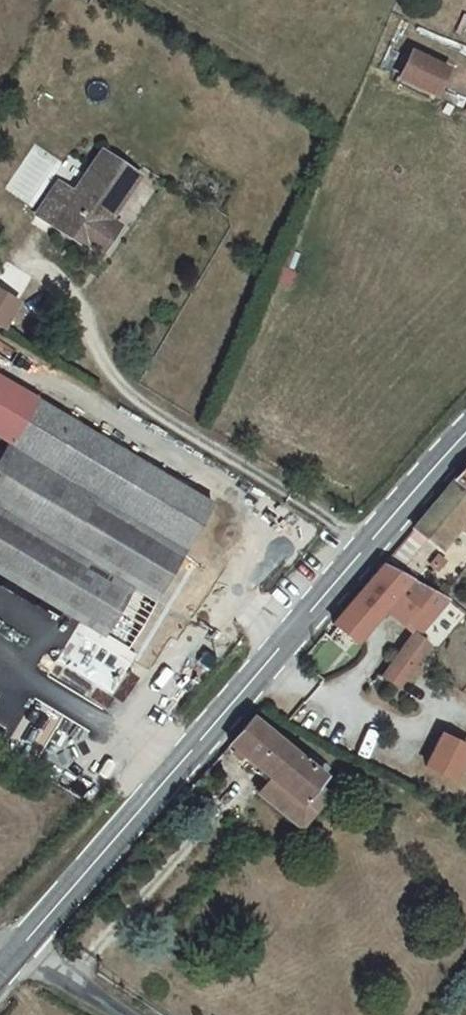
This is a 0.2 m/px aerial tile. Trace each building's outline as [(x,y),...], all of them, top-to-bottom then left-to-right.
[(405,81),(439,96),(450,73),(416,57),(405,81)] [(110,148),(108,151),(85,188),(65,173),(42,207),(106,254),(123,224),(116,218),(146,171),(110,148)] [(9,331),(26,301),(0,287),(0,326),(9,331)] [(13,436),(35,394),(0,373),(0,429),(13,436)] [(35,394),(13,436),(7,448),(191,556),(220,503),(35,394)] [(64,611),(112,639),(141,586),(167,598),(191,556),(7,448),(0,459),(0,572),(64,611)] [(450,489),(421,524),(443,545),(465,519),(465,471),(450,489)] [(414,575),(389,563),(340,621),(360,641),(393,601),(414,575)] [(448,594),(414,575),(393,601),(421,621),(428,627),(453,595),(448,594)] [(440,638),(428,627),(421,621),(386,670),(404,687),(440,638)] [(327,778),(255,715),(238,734),(231,741),(274,782),(257,800),(297,834),(325,802),(314,794),(327,778)] [(445,734),(429,765),(456,778),(465,759),(465,745),(445,734)]
